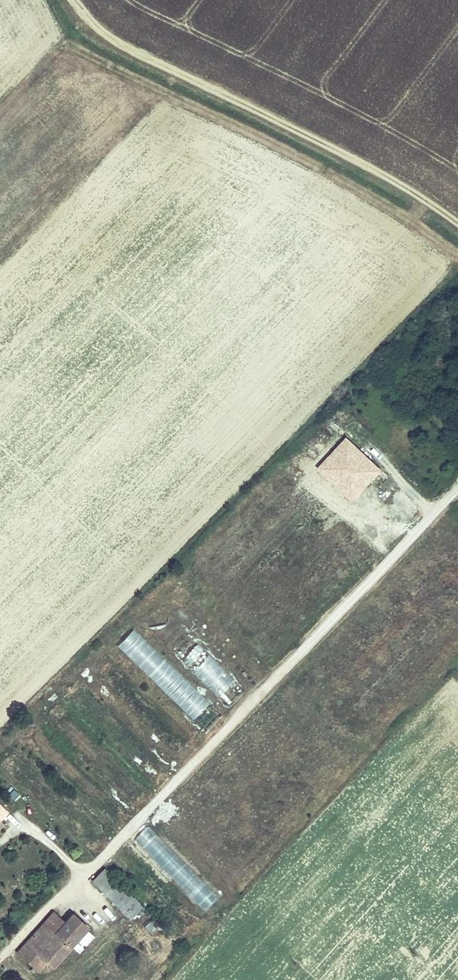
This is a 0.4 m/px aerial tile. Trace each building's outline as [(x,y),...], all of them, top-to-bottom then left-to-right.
[(192,603),(185,610),(211,634),(218,627),(192,603)] [(162,642),(228,708),(245,691),(179,626),(162,642)] [(116,646),(194,721),(211,704),(133,629),(116,646)] [(210,706),(195,721),(204,730),(220,715),(210,706)] [(134,840),(199,906),(214,892),(149,826),(134,840)] [(134,919),(147,906),(109,871),(94,884),(134,919)] [(57,934),(66,926),(54,916),(47,924),(57,934)] [(29,943),(51,965),(54,967),(90,930),(74,918),(66,926),(57,934),(47,924),(29,943)] [(152,935),(159,925),(151,919),(144,929),(152,935)] [(29,943),(20,952),(41,972),(51,965),(29,943)]
